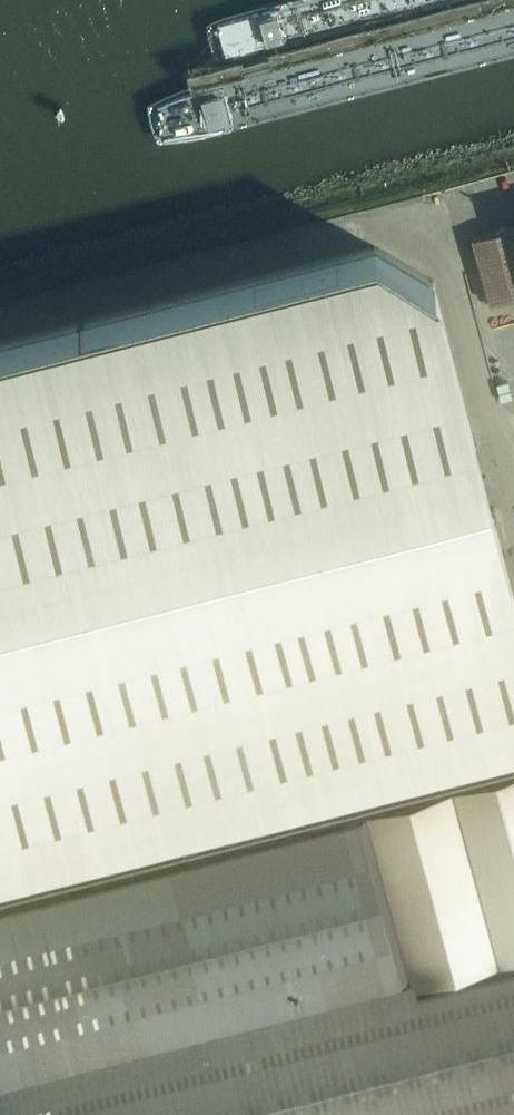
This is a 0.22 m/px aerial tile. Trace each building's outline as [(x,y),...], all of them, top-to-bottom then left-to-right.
[(488,302),(513,295),(513,225),(479,234),(471,236),(488,302)] [(0,903),(0,1110),(1,1114),(513,1114),(513,966),(418,991),(416,985),(513,958),(513,767),(377,803),(0,903)]
